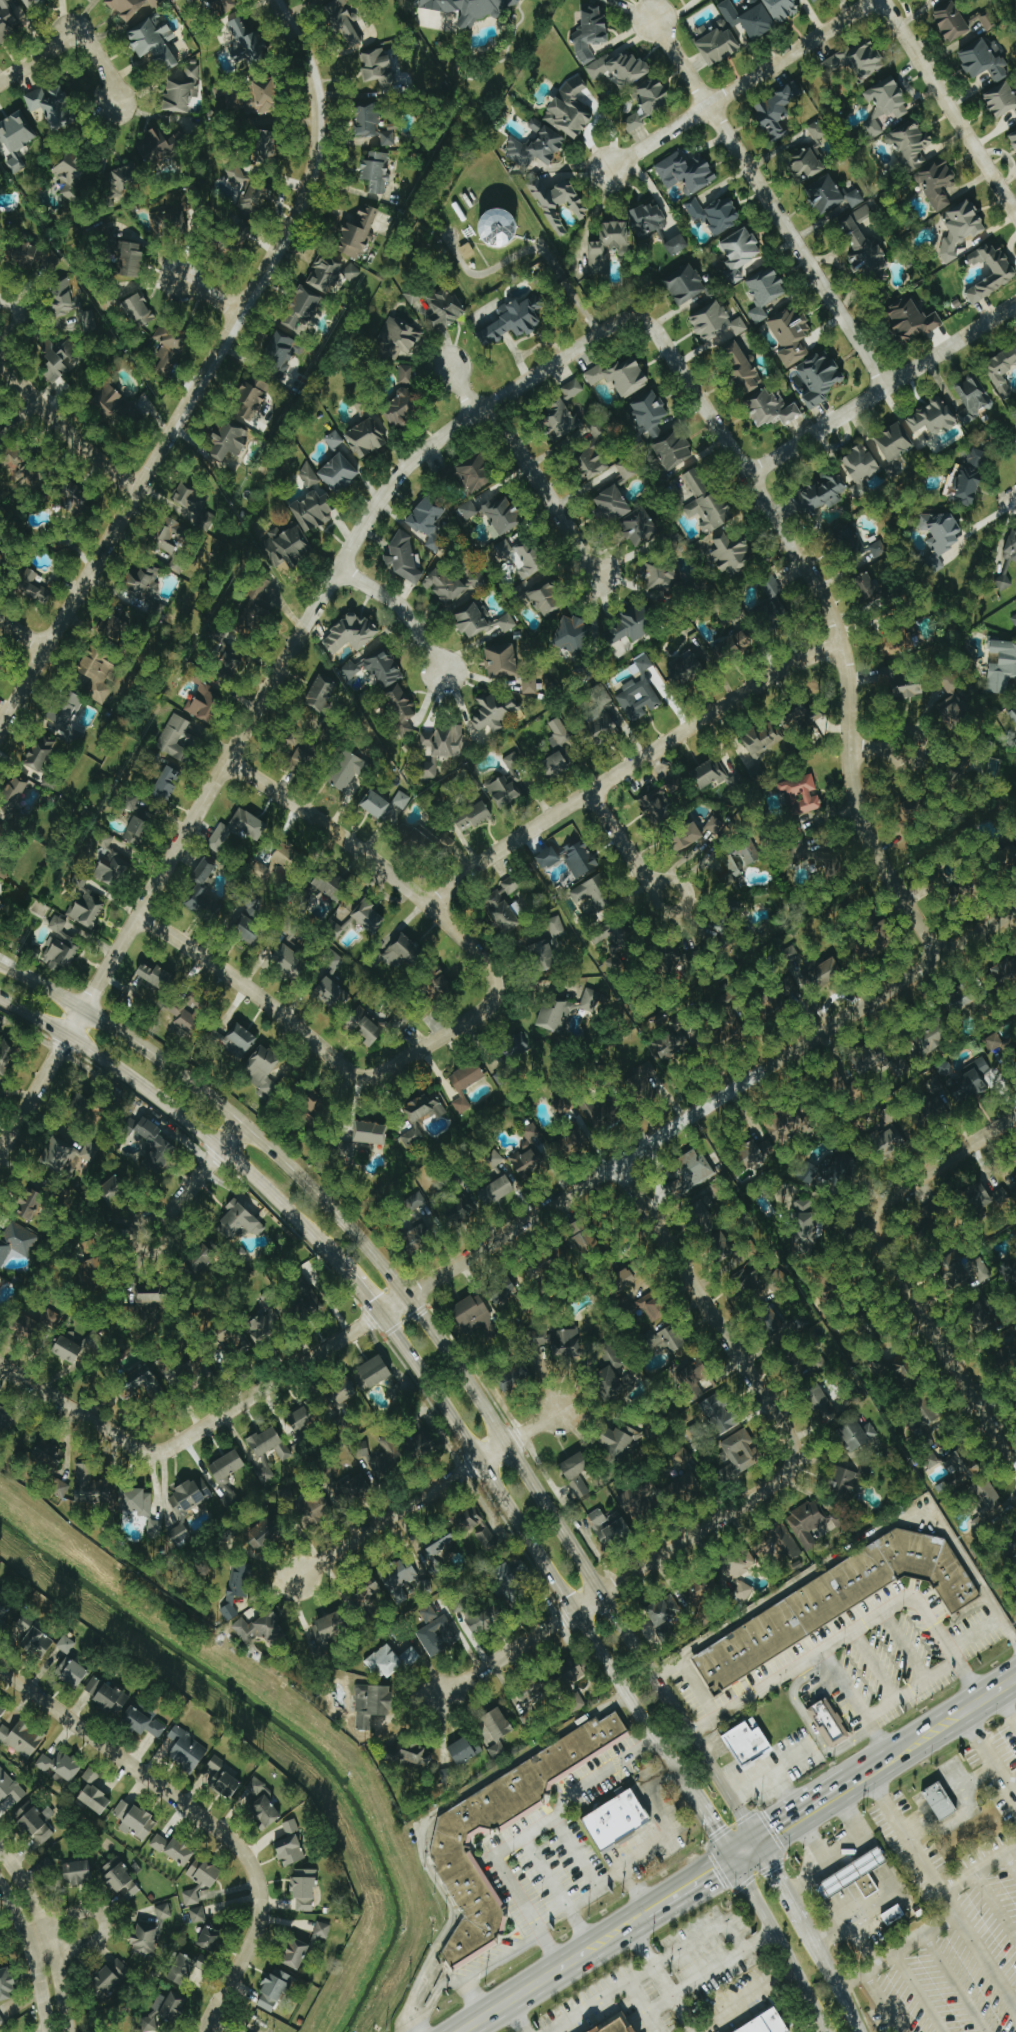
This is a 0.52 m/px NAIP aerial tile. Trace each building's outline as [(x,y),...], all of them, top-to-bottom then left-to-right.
[(1,6),(0,7),(0,40),(29,23),(16,0),(0,0),(0,4),(1,6)] [(31,11),(46,0),(23,0),(31,11)] [(162,0),(108,0),(106,3),(138,29),(162,0)] [(219,19),(241,4),(238,0),(206,0),(219,19)] [(350,52),(365,45),(353,22),(358,19),(353,8),(357,6),(354,0),(336,0),(325,6),(350,52)] [(462,27),(462,28),(522,4),(523,0),(422,0),(421,3),(424,10),(463,13),(462,27)] [(731,0),(728,0),(719,5),(731,29),(743,22),(753,41),(778,28),(765,4),(740,17),(731,0)] [(796,0),(765,0),(778,25),(802,12),(796,0)] [(973,31),(954,1),(933,13),(951,44),(973,31)] [(594,61),(592,45),(611,42),(606,7),(583,11),(586,29),(574,31),(579,63),(594,61)] [(987,31),(1000,24),(993,10),(980,16),(987,31)] [(180,64),(167,43),(177,37),(163,14),(128,34),(142,59),(152,53),(164,73),(180,64)] [(229,23),(238,44),(229,48),(236,62),(245,59),(249,68),(268,60),(264,50),(269,48),(260,29),(250,34),(242,17),(229,23)] [(712,68),(743,50),(732,29),(723,34),(720,28),(710,34),(706,25),(692,33),(712,68)] [(830,75),(851,65),(859,82),(887,68),(873,39),(824,62),(830,75)] [(959,52),(973,80),(990,71),(997,84),(1013,76),(1001,54),(1002,53),(995,40),(987,44),(985,39),(959,52)] [(391,56),(384,57),(383,49),(361,53),(367,83),(380,80),(382,88),(396,85),(391,56)] [(586,67),(593,80),(612,70),(623,90),(652,74),(639,52),(628,59),(625,53),(613,60),(610,54),(586,67)] [(164,112),(191,113),(191,97),(200,97),(200,66),(185,66),(185,76),(169,76),(169,95),(165,95),(164,112)] [(544,118),(577,142),(597,114),(578,101),(589,85),(575,74),(560,96),(544,118)] [(864,93),(871,104),(876,102),(882,113),(863,123),(873,139),(886,132),(880,120),(894,112),(898,119),(913,111),(894,76),(864,93)] [(649,117),(675,104),(662,78),(636,91),(649,117)] [(254,83),(258,114),(281,111),(276,80),(254,83)] [(756,107),(771,143),(788,136),(782,121),(791,117),(786,105),(807,96),(800,80),(776,90),(778,97),(756,107)] [(1015,112),(1015,86),(1013,80),(984,96),(997,120),(1015,110),(1015,112)] [(25,96),(32,113),(44,108),(54,132),(76,123),(60,82),(25,96)] [(358,137),(380,136),(379,104),(357,105),(358,137)] [(38,139),(22,111),(0,124),(0,134),(14,158),(6,163),(13,176),(25,169),(16,153),(38,139)] [(529,170),(537,157),(551,166),(569,139),(534,117),(526,130),(534,135),(526,146),(514,137),(503,153),(529,170)] [(817,142),(830,134),(820,119),(807,127),(817,142)] [(885,136),(890,146),(897,143),(911,171),(929,163),(922,150),(935,144),(931,134),(926,137),(917,120),(885,136)] [(140,136),(150,164),(190,149),(184,133),(167,140),(162,128),(140,136)] [(278,161),(279,132),(258,132),(257,160),(278,161)] [(401,133),(382,132),(381,146),(400,146),(401,133)] [(796,177),(808,172),(811,178),(826,171),(814,146),(787,158),(796,177)] [(655,167),(669,190),(683,181),(687,187),(684,189),(688,198),(720,180),(705,155),(689,164),(681,151),(655,167)] [(371,194),(386,195),(387,169),(388,169),(388,153),(371,152),(370,162),(364,162),(363,181),(371,181),(371,194)] [(89,159),(63,156),(60,175),(66,176),(63,198),(83,201),(89,159)] [(936,213),(952,205),(944,188),(958,181),(949,163),(939,168),(936,164),(918,172),(936,213)] [(139,166),(112,169),(115,198),(122,198),(121,188),(141,186),(139,166)] [(271,187),(252,181),(254,175),(229,167),(224,183),(242,188),(236,207),(262,215),(271,187)] [(865,201),(858,189),(844,196),(832,174),(806,189),(821,216),(848,201),(852,208),(865,201)] [(561,238),(570,232),(557,210),(569,203),(580,220),(591,213),(571,179),(550,192),(543,181),(531,188),(561,238)] [(703,210),(698,198),(686,203),(695,226),(709,220),(715,235),(744,223),(733,198),(703,210)] [(944,214),(950,224),(947,237),(944,238),(940,254),(946,265),(959,258),(956,252),(958,243),(967,245),(969,236),(975,237),(988,230),(978,211),(977,212),(970,199),(944,214)] [(669,226),(659,202),(630,214),(641,238),(669,226)] [(379,210),(358,203),(340,253),(361,261),(379,210)] [(874,216),(868,204),(853,213),(859,224),(874,216)] [(154,238),(187,234),(184,209),(151,213),(154,238)] [(517,211),(483,212),(484,247),(518,246),(517,211)] [(839,223),(856,252),(848,257),(858,274),(862,272),(866,279),(891,265),(879,243),(872,247),(854,215),(839,223)] [(248,231),(247,220),(237,221),(238,232),(248,231)] [(590,243),(590,277),(609,277),(608,251),(619,251),(619,257),(630,257),(630,246),(631,246),(631,223),(603,223),(603,243),(590,243)] [(721,242),(731,264),(724,268),(733,286),(745,280),(740,269),(765,256),(751,227),(721,242)] [(665,244),(673,257),(691,247),(684,234),(665,244)] [(35,270),(41,248),(18,242),(12,264),(35,270)] [(140,280),(146,254),(141,253),(142,246),(124,242),(117,275),(140,280)] [(467,260),(477,254),(470,243),(460,249),(467,260)] [(1015,282),(1015,273),(1004,249),(996,253),(991,243),(967,256),(973,267),(987,260),(995,276),(965,291),(972,304),(1015,282)] [(37,269),(54,274),(60,255),(44,250),(37,269)] [(330,295),(338,277),(355,285),(361,270),(350,265),(349,267),(321,254),(314,268),(315,269),(308,285),(330,295)] [(680,307),(708,292),(693,264),(664,279),(680,307)] [(747,279),(758,308),(750,311),(755,324),(769,318),(764,305),(788,296),(777,267),(747,279)] [(58,316),(76,311),(68,282),(60,284),(62,292),(53,294),(58,316)] [(438,333),(466,316),(446,283),(424,296),(417,285),(404,293),(410,303),(422,296),(427,306),(423,308),(438,333)] [(285,327),(299,333),(305,317),(316,321),(326,297),(301,287),(285,327)] [(157,318),(142,293),(124,304),(139,329),(157,318)] [(479,332),(486,347),(516,333),(518,337),(528,333),(528,334),(543,327),(536,312),(547,307),(541,295),(520,304),(518,300),(497,310),(502,321),(479,332)] [(944,323),(938,312),(926,319),(912,296),(886,311),(907,346),(944,323)] [(690,316),(705,348),(747,327),(742,317),(732,322),(721,301),(690,316)] [(768,322),(785,350),(779,354),(788,369),(811,355),(801,339),(814,332),(797,304),(768,322)] [(412,363),(427,336),(392,316),(377,342),(387,348),(412,363)] [(164,376),(179,351),(183,353),(191,340),(162,323),(153,339),(164,345),(158,356),(163,359),(156,371),(164,376)] [(262,357),(286,374),(291,367),(304,347),(280,331),(262,357)] [(54,383),(71,369),(64,361),(70,357),(73,361),(82,354),(70,339),(59,347),(51,337),(40,345),(52,360),(42,369),(54,383)] [(763,387),(741,340),(722,349),(743,396),(763,387)] [(1014,392),(1004,375),(1015,368),(1015,347),(985,364),(1004,398),(1014,392)] [(812,411),(830,401),(826,394),(847,382),(828,349),(797,367),(810,391),(803,395),(812,411)] [(592,387),(608,379),(610,384),(616,382),(624,398),(651,384),(637,356),(606,372),(602,365),(585,373),(592,387)] [(415,365),(400,364),(399,383),(414,383),(415,365)] [(239,400),(243,402),(237,413),(252,421),(272,383),(253,373),(239,400)] [(955,384),(967,409),(959,413),(963,422),(990,410),(975,375),(955,384)] [(561,388),(569,401),(586,391),(578,378),(561,388)] [(111,419),(121,407),(134,418),(139,412),(150,422),(163,406),(144,389),(133,402),(109,382),(92,402),(111,419)] [(383,409),(398,428),(424,407),(408,388),(383,409)] [(805,416),(797,403),(789,408),(780,393),(773,398),(767,389),(745,401),(761,429),(781,417),(787,427),(805,416)] [(648,434),(649,432),(655,441),(664,435),(658,425),(672,416),(655,390),(630,406),(648,434)] [(915,434),(930,426),(936,437),(958,425),(942,395),(932,401),(933,405),(917,414),(918,415),(908,421),(915,434)] [(573,416),(564,400),(553,405),(556,410),(544,416),(554,436),(559,433),(562,438),(586,426),(579,412),(573,416)] [(345,433),(361,460),(389,443),(373,417),(345,433)] [(246,444),(239,441),(245,429),(225,420),(209,455),(225,462),(230,452),(240,456),(246,444)] [(914,451),(901,423),(892,427),(894,432),(878,440),(888,463),(914,451)] [(325,438),(334,450),(346,442),(337,429),(325,438)] [(696,458),(686,432),(656,443),(665,469),(696,458)] [(883,469),(865,443),(842,458),(860,483),(852,489),(858,499),(870,491),(864,483),(883,469)] [(612,468),(598,445),(576,458),(590,481),(612,468)] [(28,492),(45,475),(18,447),(8,457),(21,470),(13,477),(28,492)] [(965,468),(958,466),(948,499),(974,506),(989,452),(972,447),(965,468)] [(362,473),(342,451),(319,472),(339,494),(362,473)] [(475,493),(498,477),(481,452),(457,468),(475,493)] [(627,480),(638,472),(627,457),(616,466),(627,480)] [(320,483),(313,465),(300,470),(307,488),(320,483)] [(684,474),(698,499),(684,507),(690,519),(700,513),(704,521),(700,524),(706,535),(737,517),(720,487),(712,492),(698,467),(684,474)] [(848,490),(840,474),(799,495),(808,515),(841,499),(838,495),(848,490)] [(173,499),(200,516),(194,524),(207,532),(218,516),(205,508),(211,499),(184,481),(173,499)] [(595,496),(600,508),(595,510),(602,526),(633,512),(620,484),(595,496)] [(88,501),(83,487),(62,496),(67,509),(88,501)] [(306,533),(332,520),(329,514),(337,510),(328,493),(321,497),(318,491),(291,505),(306,533)] [(494,524),(488,527),(495,539),(526,521),(510,493),(484,507),(494,524)] [(448,510),(429,495),(408,520),(430,539),(426,544),(433,550),(446,533),(436,525),(448,510)] [(479,513),(472,500),(459,508),(466,521),(479,513)] [(634,546),(661,534),(649,508),(622,520),(634,546)] [(939,557),(961,541),(956,536),(965,529),(950,510),(937,520),(929,510),(917,520),(925,530),(929,528),(935,536),(927,541),(933,549),(926,555),(939,572),(946,566),(939,557)] [(188,546),(192,534),(183,531),(185,524),(169,518),(158,548),(175,554),(179,542),(188,546)] [(858,550),(863,528),(838,523),(834,545),(858,550)] [(281,533),(279,527),(267,532),(271,544),(265,546),(273,567),(288,561),(290,565),(311,557),(300,526),(281,533)] [(419,585),(426,572),(417,567),(421,559),(409,552),(417,538),(402,529),(387,555),(389,555),(385,562),(396,567),(394,571),(419,585)] [(1015,561),(1015,530),(1010,529),(1004,558),(1015,561)] [(712,553),(723,574),(728,571),(731,577),(753,564),(747,554),(754,550),(745,535),(733,543),(727,531),(714,539),(720,549),(712,553)] [(515,546),(531,575),(548,567),(533,537),(515,546)] [(516,551),(509,538),(494,547),(501,559),(516,551)] [(876,559),(889,551),(882,539),(869,547),(876,559)] [(169,567),(180,574),(188,563),(177,555),(169,567)] [(133,574),(124,591),(150,603),(159,584),(155,582),(160,572),(144,564),(139,577),(133,574)] [(677,564),(647,565),(648,592),(678,591),(677,564)] [(456,582),(441,566),(422,583),(429,591),(433,588),(449,606),(468,588),(460,578),(456,582)] [(34,582),(40,573),(30,567),(18,588),(46,605),(53,593),(34,582)] [(1014,582),(1005,571),(993,582),(1003,592),(1014,582)] [(882,599),(873,572),(859,577),(868,604),(882,599)] [(469,588),(487,588),(486,574),(469,574),(469,588)] [(785,592),(774,575),(759,585),(770,602),(780,617),(787,612),(777,597),(785,592)] [(261,629),(272,611),(261,603),(268,593),(271,595),(277,586),(264,578),(240,615),(261,629)] [(531,592),(542,617),(566,607),(556,582),(531,592)] [(490,629),(480,602),(455,611),(462,632),(467,630),(469,637),(490,629)] [(622,613),(626,620),(602,633),(609,646),(631,634),(635,641),(658,628),(644,602),(622,613)] [(133,612),(119,606),(115,616),(105,612),(98,631),(123,640),(133,612)] [(505,633),(518,626),(511,612),(498,620),(505,633)] [(359,651),(381,633),(369,618),(363,622),(356,613),(322,639),(335,655),(352,642),(359,651)] [(566,615),(553,642),(582,656),(596,625),(575,616),(574,619),(566,615)] [(722,662),(755,642),(747,627),(713,647),(722,662)] [(911,651),(909,636),(889,639),(892,654),(911,651)] [(881,643),(885,657),(891,655),(888,641),(881,643)] [(1008,693),(1009,677),(1015,678),(1015,642),(989,641),(988,652),(1001,653),(1001,664),(990,663),(988,692),(1008,693)] [(516,644),(487,647),(490,679),(520,676),(516,644)] [(215,667),(233,678),(246,656),(229,645),(215,667)] [(105,704),(114,688),(106,684),(119,660),(95,647),(90,656),(88,655),(79,671),(94,679),(86,694),(105,704)] [(384,687),(400,731),(403,735),(408,733),(413,729),(410,720),(418,714),(413,701),(408,695),(406,691),(399,682),(405,677),(402,670),(398,665),(397,663),(385,648),(373,653),(357,665),(353,660),(338,671),(345,680),(353,677),(367,666),(379,681),(384,687)] [(707,667),(693,648),(667,667),(681,685),(707,667)] [(616,696),(632,724),(650,713),(649,711),(663,704),(644,672),(655,666),(647,654),(634,662),(639,671),(635,674),(638,680),(635,682),(634,679),(622,686),(625,691),(616,696)] [(306,705),(324,713),(338,683),(320,674),(306,705)] [(540,694),(541,677),(523,676),(523,693),(540,694)] [(923,697),(924,677),(896,676),(896,696),(923,697)] [(225,693),(200,682),(187,712),(212,723),(225,693)] [(85,697),(64,687),(50,720),(70,729),(85,697)] [(980,710),(965,688),(937,708),(952,730),(980,710)] [(479,732),(491,726),(495,733),(506,727),(503,722),(521,712),(512,696),(502,702),(495,690),(479,700),(484,710),(471,718),(479,732)] [(821,715),(813,699),(792,710),(795,716),(783,722),(790,735),(814,722),(813,719),(821,715)] [(156,746),(186,763),(193,752),(180,744),(193,723),(175,712),(156,746)] [(618,729),(613,712),(590,718),(594,735),(618,729)] [(572,739),(561,716),(549,723),(556,735),(549,739),(554,749),(572,739)] [(754,762),(765,758),(762,750),(783,742),(776,723),(744,736),(754,762)] [(421,733),(421,755),(459,757),(460,730),(438,729),(437,734),(421,733)] [(40,772),(58,745),(44,735),(26,762),(40,772)] [(293,759),(312,772),(327,750),(308,738),(293,759)] [(571,764),(560,750),(542,764),(554,778),(571,764)] [(364,776),(369,759),(345,752),(335,786),(349,791),(354,774),(364,776)] [(511,773),(524,768),(517,752),(504,757),(511,773)] [(438,757),(423,757),(422,778),(438,779),(438,757)] [(715,757),(690,773),(703,791),(727,776),(715,757)] [(183,772),(167,764),(152,797),(168,804),(183,772)] [(805,813),(824,808),(819,792),(814,773),(780,783),(785,799),(800,795),(805,813)] [(523,797),(511,774),(488,786),(500,809),(523,797)] [(733,789),(743,784),(738,774),(728,779),(733,789)] [(17,776),(0,799),(0,804),(13,814),(33,788),(17,776)] [(691,801),(686,778),(668,782),(673,804),(691,801)] [(361,806),(395,826),(412,797),(400,790),(393,802),(371,789),(361,806)] [(140,797),(130,795),(127,809),(137,811),(140,797)] [(455,816),(463,832),(494,817),(487,801),(455,816)] [(673,819),(667,802),(645,810),(652,827),(673,819)] [(142,846),(152,821),(145,818),(148,811),(138,807),(125,840),(142,846)] [(229,826),(222,822),(207,846),(221,855),(235,832),(243,837),(246,833),(259,842),(270,825),(241,807),(229,826)] [(720,841),(715,833),(723,829),(721,825),(718,826),(714,819),(676,839),(683,851),(695,845),(698,851),(720,841)] [(400,831),(425,859),(450,836),(443,829),(435,837),(422,822),(413,831),(407,824),(400,831)] [(9,828),(0,825),(0,852),(9,828)] [(110,849),(114,836),(101,832),(97,845),(110,849)] [(565,849),(576,878),(599,869),(589,840),(565,849)] [(798,864),(812,855),(803,840),(789,848),(798,864)] [(762,859),(756,842),(740,848),(747,865),(762,859)] [(277,862),(301,869),(306,852),(278,843),(271,867),(258,863),(254,876),(272,881),(277,862)] [(114,888),(133,864),(114,848),(94,873),(114,888)] [(847,876),(843,849),(812,853),(814,867),(823,866),(825,878),(847,876)] [(537,857),(545,868),(556,861),(549,850),(537,857)] [(743,874),(734,855),(714,865),(727,891),(741,885),(737,878),(743,874)] [(0,861),(0,876),(7,880),(14,868),(0,861)] [(218,867),(209,861),(182,899),(206,917),(220,898),(210,890),(216,881),(210,877),(218,867)] [(314,887),(342,902),(352,883),(323,869),(314,887)] [(510,895),(525,885),(517,873),(502,883),(510,895)] [(618,902),(602,874),(570,892),(586,920),(618,902)] [(952,904),(971,904),(972,892),(981,892),(981,878),(953,878),(952,904)] [(504,890),(486,901),(506,935),(524,924),(504,890)] [(69,917),(92,930),(107,904),(84,891),(69,917)] [(352,917),(375,934),(387,918),(374,908),(376,904),(366,897),(352,917)] [(270,915),(249,905),(236,934),(256,944),(270,915)] [(49,929),(66,937),(63,942),(53,937),(41,962),(57,970),(60,964),(70,969),(83,944),(62,934),(68,921),(55,915),(49,929)] [(567,933),(560,915),(547,921),(554,938),(567,933)] [(712,933),(712,936),(731,935),(730,918),(711,919),(712,933)] [(998,943),(997,918),(980,918),(981,943),(998,943)] [(763,934),(775,935),(776,919),(764,919),(763,934)] [(898,940),(888,919),(877,924),(887,945),(898,940)] [(633,943),(619,920),(593,936),(598,944),(611,936),(620,951),(633,943)] [(382,958),(394,967),(396,964),(403,970),(407,966),(413,971),(429,953),(403,932),(382,958)] [(532,945),(540,972),(559,966),(551,939),(532,945)] [(857,942),(861,961),(877,958),(873,939),(857,942)] [(272,963),(301,979),(311,959),(283,943),(272,963)] [(788,960),(799,955),(795,946),(783,951),(788,960)] [(344,958),(335,954),(328,967),(338,972),(344,958)] [(682,954),(666,955),(667,971),(682,971),(682,954)] [(844,974),(836,957),(803,972),(811,989),(844,974)] [(166,992),(176,976),(159,965),(156,970),(144,962),(137,973),(166,992)] [(996,962),(996,981),(1015,981),(1015,962),(996,962)] [(315,991),(339,1011),(352,996),(328,975),(315,991)] [(438,998),(455,991),(449,975),(432,981),(438,998)] [(979,989),(961,986),(958,1005),(975,1008),(979,989)] [(539,1026),(561,1033),(567,1016),(573,1018),(576,1008),(594,1013),(600,992),(586,987),(581,1005),(548,994),(539,1026)] [(184,1006),(174,1000),(168,1010),(179,1017),(174,1023),(192,1034),(210,1006),(192,995),(184,1006)] [(769,1016),(780,1014),(776,995),(769,997),(770,1003),(767,1004),(769,1016)] [(375,1046),(386,1026),(358,1011),(351,1023),(362,1029),(358,1036),(375,1046)] [(663,1060),(698,1044),(684,1014),(669,1021),(674,1033),(654,1042),(663,1060)] [(394,1031),(405,1023),(399,1015),(388,1023),(394,1031)] [(724,1020),(729,1045),(747,1042),(743,1017),(724,1020)] [(259,1038),(239,1022),(221,1045),(241,1061),(259,1038)] [(920,1037),(928,1054),(949,1042),(941,1026),(920,1037)] [(1012,1035),(1003,1040),(998,1032),(985,1039),(992,1052),(1003,1047),(1009,1058),(1015,1054),(1015,1043),(1012,1035)] [(532,1052),(526,1033),(506,1039),(511,1057),(532,1052)] [(18,1048),(2,1041),(0,1046),(0,1074),(7,1077),(18,1048)] [(269,1077),(284,1059),(264,1044),(241,1073),(262,1089),(258,1094),(267,1101),(279,1085),(269,1077)] [(859,1074),(880,1066),(873,1048),(852,1057),(859,1074)] [(958,1104),(989,1089),(983,1076),(992,1072),(986,1058),(955,1073),(949,1060),(930,1069),(934,1078),(926,1082),(931,1094),(950,1085),(958,1104)] [(488,1077),(478,1060),(449,1076),(461,1098),(452,1102),(459,1114),(472,1107),(464,1091),(488,1077)] [(644,1100),(660,1095),(649,1066),(634,1071),(644,1100)] [(868,1098),(858,1078),(848,1083),(843,1073),(832,1079),(842,1098),(850,1094),(856,1105),(868,1098)] [(415,1124),(435,1112),(439,1118),(448,1112),(435,1090),(405,1108),(415,1124)] [(75,1115),(94,1115),(95,1098),(76,1097),(75,1115)] [(551,1106),(560,1118),(574,1109),(565,1097),(551,1106)] [(615,1126),(616,1105),(591,1103),(589,1124),(615,1126)] [(931,1118),(920,1112),(913,1124),(925,1130),(931,1118)] [(156,1145),(145,1165),(163,1175),(178,1146),(158,1135),(163,1127),(143,1116),(134,1134),(156,1145)] [(388,1124),(356,1122),(355,1143),(387,1144),(388,1124)] [(542,1134),(535,1122),(523,1129),(530,1141),(542,1134)] [(405,1151),(427,1140),(419,1126),(397,1137),(405,1151)] [(872,1135),(888,1157),(908,1142),(896,1126),(882,1135),(878,1130),(872,1135)] [(92,1163),(102,1148),(90,1140),(81,1154),(56,1136),(41,1157),(64,1173),(73,1160),(79,1164),(83,1157),(92,1163)] [(777,1154),(770,1139),(759,1144),(758,1141),(740,1148),(748,1166),(777,1154)] [(520,1174),(528,1168),(531,1174),(544,1166),(530,1144),(509,1157),(520,1174)] [(493,1170),(505,1161),(497,1149),(484,1157),(493,1170)] [(717,1174),(704,1153),(700,1156),(695,1149),(681,1158),(686,1165),(677,1171),(682,1178),(669,1186),(677,1199),(717,1174)] [(859,1166),(849,1150),(820,1169),(831,1185),(859,1166)] [(800,1178),(811,1185),(821,1169),(810,1162),(800,1178)] [(479,1189),(487,1206),(519,1191),(511,1175),(479,1189)] [(106,1197),(124,1192),(120,1178),(102,1183),(106,1197)] [(1007,1188),(990,1195),(984,1181),(965,1189),(978,1220),(1014,1205),(1007,1188)] [(32,1221),(45,1195),(32,1188),(18,1214),(32,1221)] [(408,1197),(413,1210),(427,1205),(423,1192),(408,1197)] [(443,1209),(450,1225),(479,1212),(472,1196),(443,1209)] [(226,1208),(231,1212),(217,1227),(233,1242),(246,1227),(258,1238),(268,1228),(236,1198),(226,1208)] [(718,1226),(705,1198),(691,1205),(704,1233),(718,1226)] [(817,1200),(799,1199),(797,1244),(816,1245),(817,1200)] [(943,1219),(940,1202),(923,1206),(927,1223),(943,1219)] [(591,1228),(587,1218),(571,1224),(576,1235),(591,1228)] [(13,1221),(0,1244),(0,1267),(2,1268),(13,1249),(29,1258),(41,1237),(13,1221)] [(416,1250),(438,1244),(432,1223),(410,1229),(416,1250)] [(574,1238),(584,1257),(602,1247),(592,1228),(574,1238)] [(726,1266),(739,1260),(725,1231),(712,1237),(726,1266)] [(200,1275),(219,1257),(205,1242),(186,1261),(200,1275)] [(963,1282),(968,1290),(992,1275),(979,1254),(949,1272),(958,1285),(963,1282)] [(110,1272),(103,1256),(87,1262),(93,1279),(110,1272)] [(1003,1259),(1003,1285),(1015,1285),(1015,1258),(1003,1259)] [(539,1264),(542,1275),(559,1270),(556,1259),(539,1264)] [(638,1282),(631,1268),(617,1274),(624,1288),(638,1282)] [(758,1270),(749,1275),(746,1269),(735,1275),(747,1298),(767,1288),(758,1270)] [(170,1285),(138,1286),(139,1304),(171,1303),(170,1285)] [(311,1315),(324,1305),(309,1285),(296,1295),(311,1315)] [(258,1347),(286,1334),(271,1304),(280,1300),(274,1289),(261,1295),(269,1313),(247,1323),(258,1347)] [(669,1317),(660,1291),(636,1300),(646,1325),(669,1317)] [(479,1332),(483,1340),(500,1330),(479,1293),(453,1308),(469,1337),(479,1332)] [(61,1315),(32,1303),(27,1315),(20,1312),(13,1329),(34,1337),(38,1328),(54,1334),(61,1315)] [(983,1325),(993,1321),(986,1303),(976,1307),(983,1325)] [(812,1325),(804,1311),(783,1323),(778,1314),(762,1322),(775,1346),(812,1325)] [(667,1348),(673,1355),(689,1344),(673,1323),(656,1336),(652,1330),(643,1336),(657,1355),(667,1348)] [(551,1332),(553,1358),(582,1357),(580,1330),(551,1332)] [(89,1351),(102,1339),(94,1331),(81,1343),(89,1351)] [(54,1353),(77,1365),(85,1348),(62,1336),(54,1353)] [(611,1368),(623,1363),(614,1343),(602,1348),(611,1368)] [(782,1361),(806,1382),(817,1369),(794,1348),(782,1361)] [(908,1353),(889,1362),(903,1391),(921,1383),(908,1353)] [(207,1368),(194,1354),(176,1371),(188,1385),(207,1368)] [(394,1375),(381,1354),(359,1369),(372,1389),(394,1375)] [(677,1366),(684,1387),(710,1379),(703,1358),(677,1366)] [(129,1371),(138,1390),(146,1387),(153,1401),(165,1395),(150,1361),(129,1371)] [(504,1392),(532,1380),(524,1364),(497,1376),(504,1392)] [(630,1391),(611,1366),(595,1378),(615,1403),(630,1391)] [(336,1411),(358,1397),(347,1378),(324,1392),(336,1411)] [(826,1421),(839,1413),(819,1383),(806,1391),(826,1421)] [(700,1402),(717,1436),(743,1424),(735,1407),(730,1409),(722,1392),(700,1402)] [(943,1416),(933,1403),(931,1405),(927,1400),(920,1406),(930,1419),(910,1433),(922,1449),(936,1439),(927,1428),(943,1416)] [(316,1423),(307,1406),(288,1417),(297,1434),(316,1423)] [(872,1422),(862,1428),(857,1419),(841,1427),(853,1451),(880,1438),(872,1422)] [(611,1429),(600,1442),(621,1459),(641,1434),(627,1422),(617,1434),(611,1429)] [(249,1439),(258,1458),(276,1449),(283,1462),(292,1457),(277,1426),(249,1439)] [(744,1429),(720,1442),(739,1475),(762,1461),(744,1429)] [(404,1448),(417,1464),(439,1446),(426,1430),(404,1448)] [(372,1457),(377,1477),(404,1470),(394,1435),(381,1438),(385,1454),(372,1457)] [(67,1450),(41,1438),(32,1458),(56,1471),(67,1450)] [(944,1462),(955,1474),(943,1483),(953,1494),(980,1471),(961,1448),(944,1462)] [(684,1464),(692,1455),(684,1449),(676,1457),(684,1464)] [(218,1482),(248,1468),(240,1451),(210,1465),(218,1482)] [(591,1493),(580,1474),(592,1467),(583,1452),(561,1465),(581,1499),(591,1493)] [(77,1504),(114,1503),(113,1480),(94,1481),(93,1464),(76,1464),(77,1504)] [(268,1465),(257,1471),(263,1484),(275,1478),(268,1465)] [(699,1468),(688,1467),(687,1480),(670,1479),(669,1495),(698,1496),(699,1468)] [(861,1473),(838,1467),(832,1493),(855,1498),(861,1473)] [(372,1489),(361,1473),(344,1484),(355,1500),(372,1489)] [(180,1518),(215,1496),(202,1476),(168,1497),(180,1518)] [(1015,1512),(1015,1507),(1010,1498),(1004,1502),(987,1476),(968,1490),(984,1514),(972,1523),(981,1536),(1015,1512)] [(71,1485),(56,1478),(49,1491),(65,1498),(71,1485)] [(620,1494),(626,1512),(633,1510),(636,1521),(656,1515),(652,1501),(661,1498),(657,1483),(620,1494)] [(121,1490),(121,1514),(152,1515),(153,1491),(121,1490)] [(239,1500),(232,1491),(221,1500),(228,1509),(239,1500)] [(330,1497),(303,1498),(304,1526),(324,1526),(324,1515),(330,1515),(330,1497)] [(807,1552),(819,1546),(810,1531),(828,1521),(815,1500),(786,1517),(807,1552)] [(456,1518),(464,1536),(476,1530),(484,1549),(495,1544),(479,1508),(456,1518)] [(588,1516),(608,1549),(634,1534),(620,1511),(607,1518),(601,1508),(588,1516)] [(246,1534),(256,1551),(265,1546),(266,1549),(286,1537),(274,1517),(246,1534)] [(165,1522),(150,1520),(148,1535),(162,1537),(165,1522)] [(168,1532),(174,1546),(192,1538),(185,1524),(168,1532)] [(765,1536),(784,1567),(804,1555),(785,1524),(765,1536)] [(438,1554),(457,1546),(452,1532),(422,1544),(436,1578),(446,1574),(438,1554)] [(691,1651),(712,1689),(913,1577),(934,1581),(952,1613),(981,1597),(949,1539),(905,1532),(691,1651)] [(761,1568),(753,1552),(725,1565),(732,1581),(761,1568)] [(423,1580),(407,1556),(379,1575),(399,1606),(428,1587),(423,1580)] [(247,1601),(253,1566),(234,1563),(224,1618),(234,1619),(237,1600),(247,1601)] [(523,1605),(516,1566),(499,1569),(506,1608),(523,1605)] [(743,1604),(755,1592),(743,1580),(731,1592),(743,1604)] [(376,1605),(374,1596),(382,1595),(379,1583),(343,1591),(348,1612),(376,1605)] [(701,1588),(703,1596),(713,1593),(710,1585),(701,1588)] [(3,1619),(15,1605),(0,1593),(0,1617),(3,1619)] [(647,1611),(658,1628),(682,1613),(671,1596),(647,1611)] [(426,1624),(439,1616),(432,1605),(419,1613),(426,1624)] [(232,1626),(247,1644),(260,1633),(273,1647),(288,1634),(269,1611),(251,1626),(243,1617),(232,1626)] [(37,1620),(25,1612),(14,1629),(25,1637),(37,1620)] [(318,1640),(348,1631),(342,1613),(312,1623),(318,1640)] [(461,1638),(445,1614),(416,1633),(432,1657),(461,1638)] [(22,1643),(43,1658),(56,1640),(34,1625),(22,1643)] [(57,1646),(69,1654),(77,1643),(65,1634),(57,1646)] [(366,1660),(386,1684),(420,1654),(413,1645),(399,1656),(388,1642),(366,1660)] [(78,1687),(90,1671),(69,1655),(57,1672),(78,1687)] [(572,1681),(589,1674),(585,1664),(568,1671),(572,1681)] [(119,1715),(130,1698),(96,1674),(84,1690),(119,1715)] [(526,1704),(552,1694),(546,1679),(520,1688),(526,1704)] [(372,1730),(372,1714),(393,1715),(394,1685),(358,1684),(357,1730),(372,1730)] [(808,1709),(832,1749),(852,1737),(829,1697),(808,1709)] [(10,1706),(0,1700),(0,1721),(10,1706)] [(160,1738),(167,1727),(133,1704),(122,1720),(144,1735),(147,1730),(160,1738)] [(514,1731),(503,1706),(484,1715),(497,1744),(488,1748),(493,1758),(507,1752),(501,1738),(514,1731)] [(448,1809),(428,1851),(464,1913),(445,1953),(455,1970),(466,1963),(469,1958),(475,1954),(479,1956),(492,1949),(498,1936),(496,1933),(499,1932),(509,1911),(474,1853),(464,1848),(471,1833),(482,1826),(492,1831),(541,1802),(552,1779),(631,1732),(619,1710),(603,1720),(600,1718),(448,1809)] [(521,1713),(524,1724),(537,1720),(534,1710),(521,1713)] [(723,1735),(742,1769),(775,1750),(756,1716),(723,1735)] [(29,1761),(47,1736),(22,1718),(13,1730),(4,1724),(0,1729),(0,1740),(29,1761)] [(169,1755),(193,1773),(210,1749),(177,1725),(169,1736),(177,1743),(169,1755)] [(484,1751),(478,1740),(472,1743),(468,1736),(449,1746),(459,1765),(484,1751)] [(422,1763),(426,1744),(400,1739),(396,1758),(422,1763)] [(53,1760),(44,1753),(35,1765),(60,1785),(66,1777),(72,1782),(85,1765),(63,1748),(53,1760)] [(227,1762),(215,1755),(201,1777),(233,1797),(244,1781),(223,1768),(227,1762)] [(10,1795),(18,1803),(27,1794),(0,1764),(0,1804),(10,1795)] [(79,1799),(103,1814),(114,1798),(94,1785),(101,1773),(90,1766),(83,1777),(90,1782),(79,1799)] [(257,1797),(267,1784),(256,1775),(246,1789),(257,1797)] [(924,1791),(940,1821),(959,1810),(942,1780),(924,1791)] [(583,1815),(601,1850),(654,1822),(636,1788),(583,1815)] [(283,1816),(268,1793),(252,1804),(267,1827),(283,1816)] [(147,1842),(159,1818),(122,1798),(113,1815),(138,1828),(134,1835),(147,1842)] [(14,1814),(39,1847),(56,1834),(46,1822),(56,1814),(50,1806),(42,1813),(32,1800),(14,1814)] [(283,1823),(288,1835),(300,1829),(296,1818),(283,1823)] [(162,1853),(170,1842),(159,1833),(150,1844),(162,1853)] [(284,1867),(307,1859),(298,1834),(276,1842),(284,1867)] [(187,1867),(198,1850),(175,1836),(165,1853),(187,1867)] [(820,1881),(829,1897),(857,1882),(866,1898),(880,1890),(870,1872),(889,1861),(882,1848),(820,1881)] [(188,1872),(211,1890),(225,1872),(201,1854),(188,1872)] [(127,1902),(144,1888),(117,1857),(105,1867),(109,1873),(106,1876),(127,1902)] [(67,1886),(94,1881),(90,1859),(63,1864),(67,1886)] [(317,1911),(316,1869),(294,1869),(295,1912),(317,1911)] [(201,1903),(197,1888),(182,1892),(186,1907),(201,1903)] [(173,1915),(169,1902),(156,1907),(160,1919),(173,1915)] [(193,1925),(208,1921),(204,1906),(189,1910),(193,1925)] [(331,1924),(317,1921),(314,1938),(328,1941),(331,1924)] [(132,1952),(153,1957),(160,1927),(139,1922),(132,1952)] [(197,1943),(216,1954),(227,1935),(208,1925),(197,1943)] [(300,1971),(312,1945),(296,1937),(284,1963),(300,1971)] [(170,1978),(185,1983),(188,1976),(205,1982),(211,1965),(179,1953),(170,1978)] [(109,1995),(133,1973),(119,1957),(94,1979),(109,1995)] [(258,2006),(277,2014),(292,1974),(273,1966),(258,2006)] [(14,1998),(12,1988),(17,1987),(13,1967),(0,1969),(0,2001),(14,1998)] [(153,2031),(160,2015),(178,2023),(189,1997),(173,1990),(170,1998),(160,1993),(149,2019),(145,2017),(141,2026),(153,2031)] [(778,2007),(735,2031),(792,2031),(778,2007)] [(636,2024),(632,2027),(624,2013),(590,2031),(640,2031),(636,2024)]
